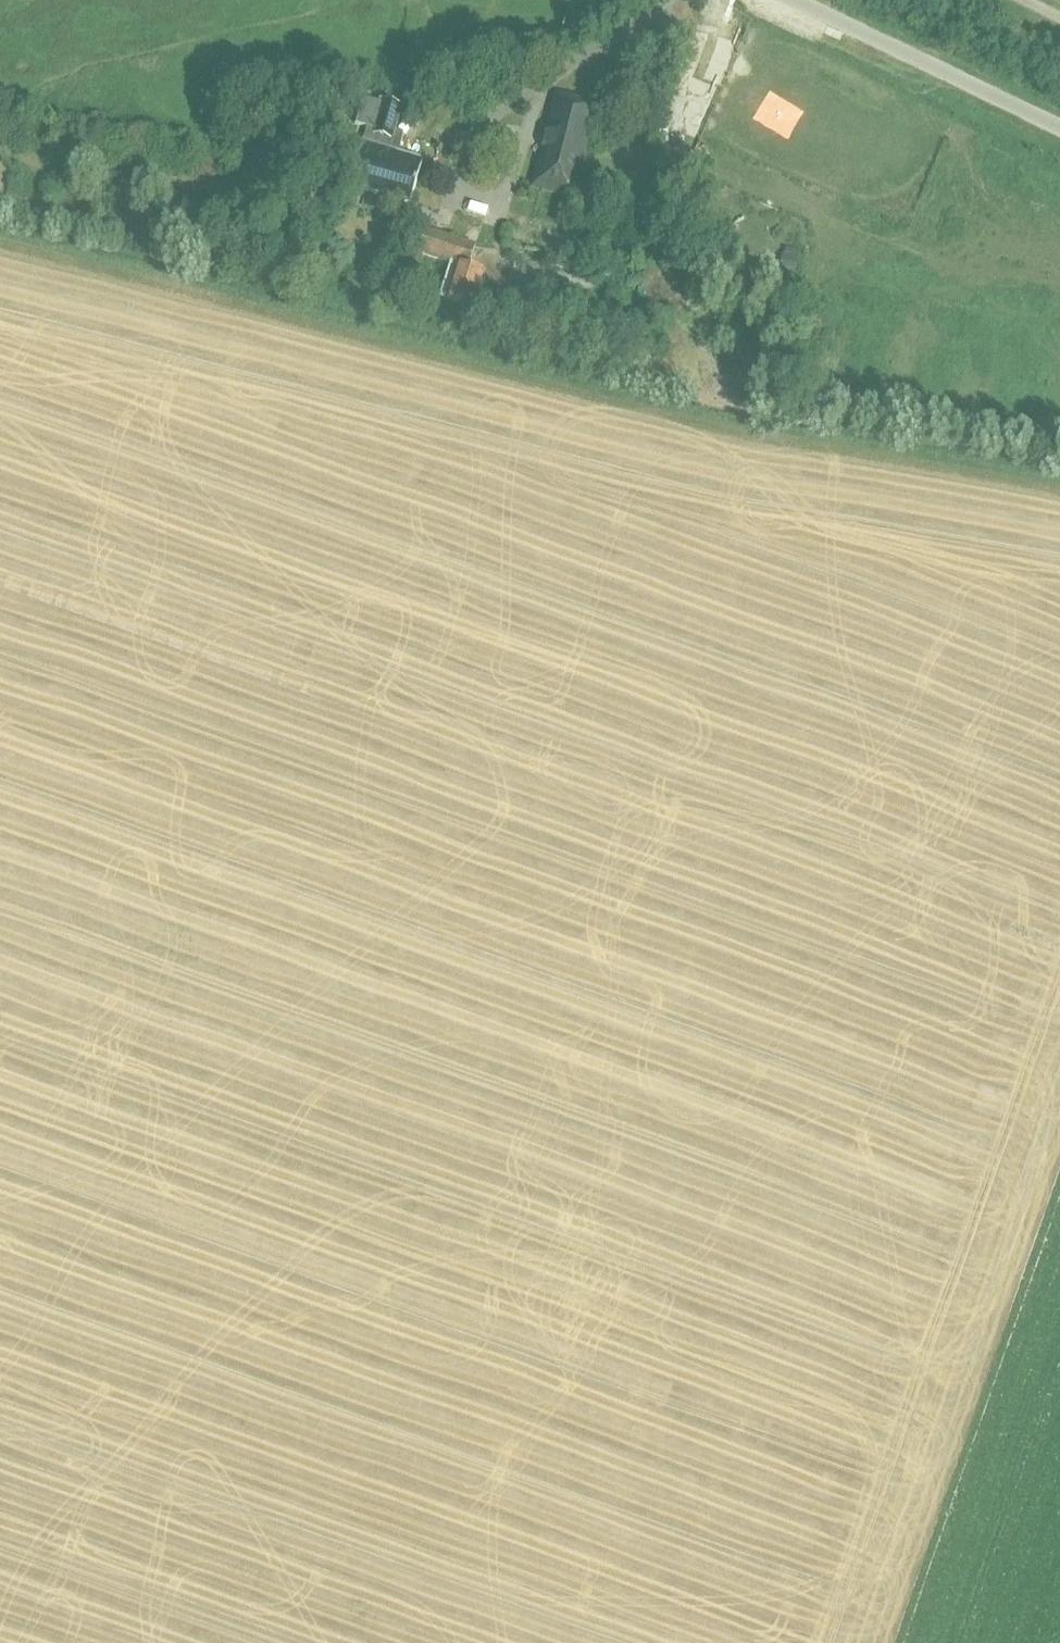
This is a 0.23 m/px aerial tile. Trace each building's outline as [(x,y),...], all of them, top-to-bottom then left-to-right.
[(555,93),(530,187),(573,198),(597,104),(555,93)] [(361,145),(350,185),(410,202),(421,162),(394,154),(399,137),(390,134),(397,108),(364,99),(356,125),(366,127),(361,145)] [(445,302),(472,310),(484,274),(467,269),(474,247),(418,228),(407,263),(420,268),(423,259),(455,269),(445,302)] [(793,275),(797,259),(781,255),(777,271),(793,275)]
